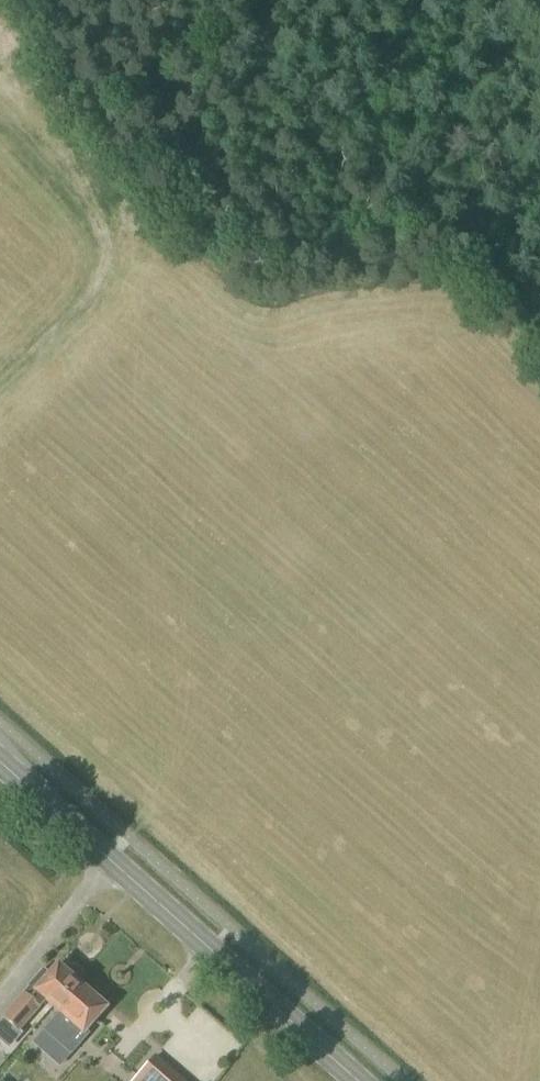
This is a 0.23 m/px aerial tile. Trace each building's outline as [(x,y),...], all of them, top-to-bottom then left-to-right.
[(74,981),(73,981),(76,972),(66,964),(58,968),(56,966),(45,978),(39,973),(0,1018),(0,1019),(17,1034),(29,1020),(44,1002),(50,1007),(74,981)] [(74,981),(50,1007),(57,1013),(41,1031),(54,1042),(44,1054),(58,1066),(63,1068),(68,1068),(73,1065),(76,1060),(70,1055),(85,1037),(80,1033),(103,1007),(74,981)] [(166,1069),(156,1080),(180,1080),(166,1069)]
